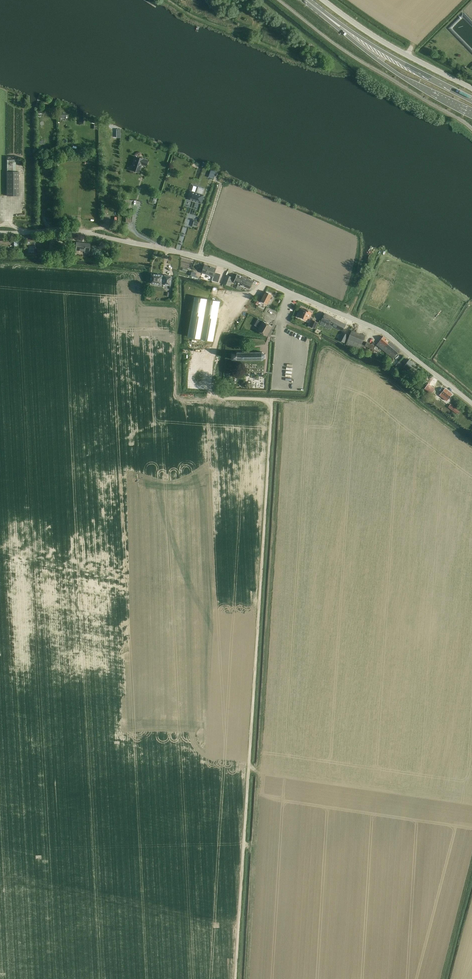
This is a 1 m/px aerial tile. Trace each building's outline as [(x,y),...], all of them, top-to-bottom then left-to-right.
[(146,166),(147,161),(135,157),(131,171),(138,173),(141,165),(146,166)] [(217,172),(211,170),(209,177),(213,178),(215,175),(216,176),(217,172)] [(7,196),(19,195),(19,171),(7,171),(7,196)] [(198,187),(197,193),(190,191),(187,199),(189,199),(193,201),(196,202),(201,203),(204,195),(203,194),(204,189),(198,187)] [(89,253),(90,243),(76,242),(75,250),(85,251),(85,252),(89,253)] [(209,265),(205,264),(202,273),(213,276),(212,280),(218,282),(221,274),(215,272),(216,268),(212,266),(209,265)] [(151,274),(150,283),(162,284),(163,284),(171,285),(172,276),(164,275),(163,275),(151,274)] [(250,288),(253,281),(248,279),(242,276),(237,274),(234,282),(238,283),(236,288),(238,289),(240,290),(242,285),(245,286),(250,288)] [(229,286),(232,277),(227,275),(223,283),(229,286)] [(267,304),(272,295),(266,292),(261,301),(267,304)] [(195,297),(188,337),(202,339),(213,341),(220,301),(195,297)] [(306,310),(302,308),(298,316),(307,320),(308,317),(310,318),(312,313),(310,312),(311,311),(306,309),(306,310)] [(343,331),(346,324),(325,313),(322,320),(343,331)] [(258,319),(255,325),(259,327),(257,331),(267,336),(273,326),(272,326),(262,321),(258,319)] [(315,329),(318,322),(312,319),(310,326),(315,329)] [(359,350),(363,340),(365,336),(364,335),(352,330),(350,334),(346,344),(359,350)] [(342,332),(339,339),(345,342),(348,335),(342,332)] [(389,364),(394,358),(393,358),(400,350),(384,336),(377,345),(388,354),(384,360),(389,364)] [(372,354),(375,346),(374,345),(366,342),(361,352),(367,355),(368,352),(372,354)] [(411,371),(413,367),(416,365),(409,359),(407,362),(404,366),(411,371)] [(431,393),(435,388),(433,387),(437,380),(438,380),(433,377),(432,377),(424,389),(431,393)] [(447,401),(452,394),(445,388),(440,395),(447,401)] [(457,414),(460,410),(451,403),(448,407),(457,414)]
